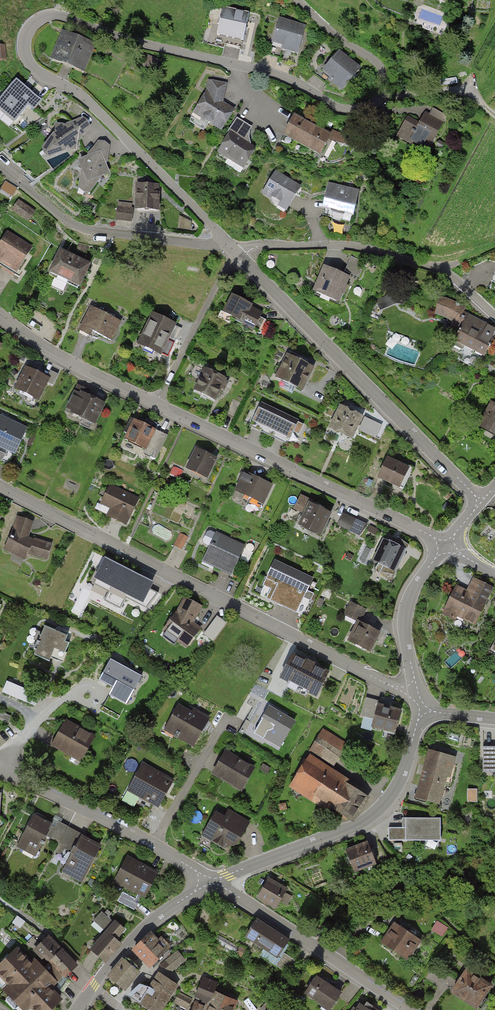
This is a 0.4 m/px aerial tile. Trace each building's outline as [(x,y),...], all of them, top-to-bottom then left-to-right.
[(207,22),(203,43),(224,48),(225,44),(243,48),(250,14),(223,8),(220,25),(207,22)] [(306,26),(279,18),(274,35),(268,34),(262,53),(280,58),(282,51),(298,56),(306,26)] [(62,31),(51,60),(84,74),(96,44),(62,31)] [(362,69),(339,50),(332,59),(328,55),(313,73),(327,85),(330,82),(342,93),(362,69)] [(0,100),(0,112),(15,124),(28,108),(34,113),(43,103),(16,80),(0,100)] [(208,80),(205,93),(192,115),(221,133),(236,110),(224,102),(228,84),(208,80)] [(408,117),(397,137),(427,154),(444,123),(425,113),(420,123),(408,117)] [(53,134),(42,150),(44,155),(49,159),(67,152),(67,151),(77,152),(78,142),(79,142),(91,128),(88,122),(83,117),(66,125),(66,126),(55,124),(54,134),(53,134)] [(252,128),(237,118),(227,134),(229,135),(217,154),(244,169),(255,152),(254,147),(251,144),(249,138),(250,130),(252,128)] [(294,118),(284,138),(321,157),(329,140),(334,131),(324,126),(321,131),(294,118)] [(338,133),(334,131),(329,140),(336,143),(343,145),(350,146),(357,145),(356,135),(350,135),(344,135),(338,133)] [(81,171),(78,190),(84,194),(90,195),(101,179),(101,178),(110,174),(106,165),(108,164),(111,146),(105,142),(98,141),(87,156),(87,157),(78,161),(82,170),(81,171)] [(278,206),(287,212),(302,188),(276,171),(261,194),(271,200),(272,202),(274,204),(276,204),(279,204),(278,206)] [(159,212),(161,185),(157,185),(146,176),(139,176),(138,185),(136,185),(135,211),(159,212)] [(4,185),(1,191),(12,198),(18,189),(6,179),(2,184),(4,185)] [(360,191),(328,185),(323,210),(324,210),(323,216),(351,222),(352,218),(354,218),(360,191)] [(36,212),(18,200),(11,210),(29,222),(36,212)] [(131,222),(133,208),(117,206),(115,220),(131,222)] [(0,244),(0,262),(17,273),(33,247),(8,231),(0,244)] [(60,250),(49,274),(80,289),(91,265),(60,250)] [(352,255),(346,271),(360,276),(366,260),(352,255)] [(201,268),(187,264),(186,270),(199,274),(201,268)] [(347,281),(320,269),(309,293),(337,305),(347,281)] [(375,302),(379,311),(395,304),(403,306),(405,297),(394,294),(375,302)] [(254,306),(232,296),(222,315),(231,319),(231,321),(242,326),(241,327),(244,329),(245,332),(249,331),(254,333),(255,331),(261,334),(267,321),(261,318),(263,314),(253,309),(254,306)] [(483,337),(488,327),(462,313),(465,309),(451,301),(441,297),(436,315),(444,318),(453,322),(450,328),(460,333),(455,342),(484,358),(492,342),(483,337)] [(122,323),(91,307),(78,332),(90,338),(93,333),(112,343),(122,323)] [(177,325),(153,314),(139,343),(137,343),(135,345),(135,348),(137,350),(152,358),(154,354),(161,357),(171,337),(176,340),(181,329),(177,327),(177,325)] [(314,368),(287,355),(275,379),(303,393),(314,368)] [(39,403),(51,379),(26,367),(14,391),(39,403)] [(227,380),(204,369),(193,392),(216,403),(227,380)] [(70,416),(96,428),(106,405),(86,395),(88,391),(78,386),(66,411),(71,413),(70,416)] [(242,403),(233,399),(226,414),(235,419),(242,403)] [(304,424),(261,404),(251,426),(288,444),(290,440),(295,443),(304,424)] [(490,405),(477,429),(494,438),(494,408),(490,405)] [(364,418),(340,406),(328,431),(352,442),(364,418)] [(0,417),(0,450),(16,457),(28,430),(0,417)] [(168,437),(134,421),(124,442),(145,452),(143,455),(156,461),(168,437)] [(218,460),(196,449),(186,471),(207,481),(218,460)] [(388,458),(378,480),(400,491),(401,489),(404,490),(413,468),(408,466),(408,467),(388,458)] [(274,486),(244,472),(243,474),(242,473),(238,481),(240,482),(234,493),(264,507),(274,486)] [(177,485),(168,481),(164,490),(173,494),(177,485)] [(126,528),(140,499),(110,485),(101,505),(110,509),(106,519),(126,528)] [(321,539),(332,515),(309,504),(311,500),(300,495),(293,511),(304,515),(298,528),(321,539)] [(368,525),(343,514),(337,527),(359,537),(368,525)] [(16,518),(10,536),(9,535),(1,549),(21,559),(24,553),(43,560),(48,544),(27,537),(31,524),(16,518)] [(201,563),(232,577),(246,546),(215,532),(215,533),(210,532),(207,533),(203,541),(204,544),(209,546),(201,563)] [(188,537),(180,533),(173,547),(182,551),(188,537)] [(395,577),(409,546),(398,538),(394,545),(383,540),(372,564),(383,570),(380,575),(395,577)] [(314,579),(274,561),(262,587),(263,588),(259,596),(266,599),(266,601),(296,615),(297,613),(302,615),(309,602),(311,602),(314,594),(309,592),(314,579)] [(153,586),(105,562),(94,585),(111,593),(106,603),(120,610),(125,600),(147,611),(158,595),(150,591),(153,586)] [(458,618),(476,627),(494,589),(473,579),(467,591),(457,586),(442,616),(456,623),(458,618)] [(161,629),(184,646),(198,628),(192,624),(200,606),(181,597),(174,611),(161,629)] [(357,622),(360,623),(366,610),(350,602),(344,616),(357,622)] [(347,643),(370,654),(380,633),(360,623),(357,622),(347,643)] [(45,628),(34,655),(50,662),(55,650),(65,654),(69,645),(65,643),(68,637),(45,628)] [(279,682),(317,700),(330,674),(292,656),(279,682)] [(124,722),(145,678),(110,661),(100,682),(116,689),(104,712),(124,722)] [(371,731),(395,737),(402,712),(378,706),(379,701),(366,698),(361,717),(374,721),(371,731)] [(164,730),(194,748),(211,719),(182,701),(164,730)] [(254,735),(280,750),(296,723),(269,708),(254,735)] [(66,720),(51,747),(81,763),(96,736),(66,720)] [(309,752),(334,767),(348,744),(323,729),(309,752)] [(483,774),(494,774),(494,744),(494,747),(483,747),(483,774)] [(212,776),(242,792),(256,768),(226,751),(212,776)] [(414,801),(440,808),(448,779),(451,780),(456,759),(427,751),(414,801)] [(309,755),(288,789),(328,814),(331,810),(354,825),(370,799),(346,784),(348,780),(309,755)] [(127,792),(159,810),(175,781),(143,763),(127,792)] [(478,790),(467,790),(467,803),(478,803),(478,790)] [(221,814),(216,812),(201,837),(224,850),(238,847),(252,822),(225,807),(221,814)] [(35,814),(17,848),(35,858),(48,837),(59,844),(68,827),(54,820),(52,824),(35,814)] [(441,820),(405,820),(405,829),(405,842),(405,843),(441,843),(441,820)] [(68,827),(59,844),(55,852),(61,855),(65,850),(71,853),(70,855),(71,856),(61,873),(82,883),(103,848),(81,837),(83,835),(68,827)] [(389,842),(405,842),(405,829),(389,829),(389,842)] [(345,852),(354,876),(377,867),(367,843),(345,852)] [(114,883),(146,899),(159,873),(128,857),(114,883)] [(257,900),(276,911),(288,890),(269,880),(257,900)] [(109,929),(92,948),(106,960),(122,942),(117,938),(124,930),(103,911),(96,918),(109,929)] [(275,957),(286,939),(253,919),(242,937),(275,957)] [(408,963),(421,942),(394,925),(381,945),(408,963)] [(135,949),(150,965),(167,949),(152,933),(135,949)] [(50,959),(61,949),(47,936),(37,946),(50,959)] [(36,1009),(50,1009),(60,1000),(48,988),(62,975),(48,961),(45,964),(39,958),(33,964),(17,948),(0,965),(0,974),(10,984),(5,989),(24,1008),(29,1004),(36,1009)] [(48,961),(62,975),(64,976),(76,966),(61,949),(50,959),(48,961)] [(172,968),(185,959),(178,949),(160,963),(172,968)] [(125,957),(110,976),(125,988),(140,970),(125,957)] [(450,996),(472,1009),(479,1009),(493,988),(466,971),(450,996)] [(155,1009),(161,1009),(178,985),(160,973),(150,987),(139,983),(128,992),(155,1009)] [(329,1009),(341,993),(317,976),(305,994),(329,1009)] [(205,1009),(232,1009),(236,1000),(213,990),(217,982),(204,977),(196,995),(209,1000),(206,1006),(205,1009)] [(174,1001),(187,1008),(192,999),(179,992),(174,1001)] [(206,1006),(195,1002),(192,1009),(205,1009),(206,1006)]
